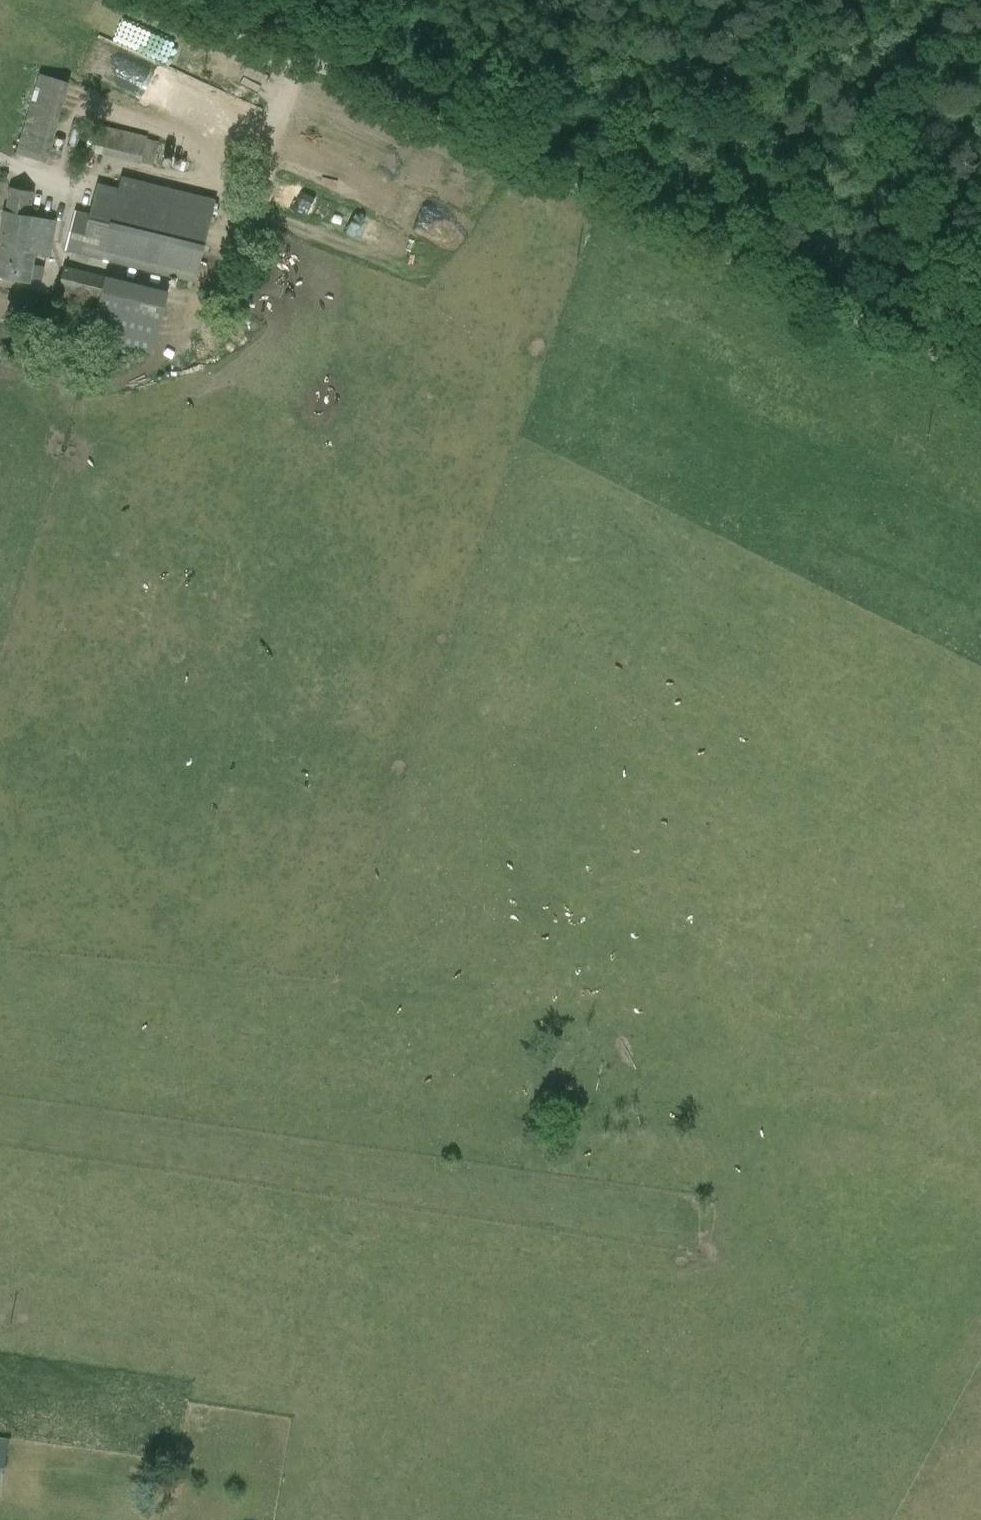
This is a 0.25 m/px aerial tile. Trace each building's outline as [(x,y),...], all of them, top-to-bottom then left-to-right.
[(40,74),(18,154),(47,162),(69,81),(40,74)] [(149,137),(99,125),(93,150),(143,162),(149,139),(149,137)] [(160,142),(149,139),(143,162),(155,165),(160,142)] [(213,202),(121,179),(119,189),(99,185),(82,253),(193,280),(213,202)] [(34,192),(11,187),(6,210),(30,215),(34,192)] [(315,213),(317,199),(285,193),(283,207),(315,213)] [(4,210),(0,233),(0,237),(37,244),(35,252),(49,254),(55,220),(30,215),(6,210),(4,210)] [(0,237),(0,277),(30,282),(31,277),(41,279),(44,265),(33,263),(35,252),(37,244),(0,237)] [(108,277),(64,267),(59,288),(102,299),(104,292),(108,277)] [(108,277),(104,292),(163,306),(166,292),(108,277)] [(163,306),(104,292),(102,299),(93,336),(152,350),(163,306)]
